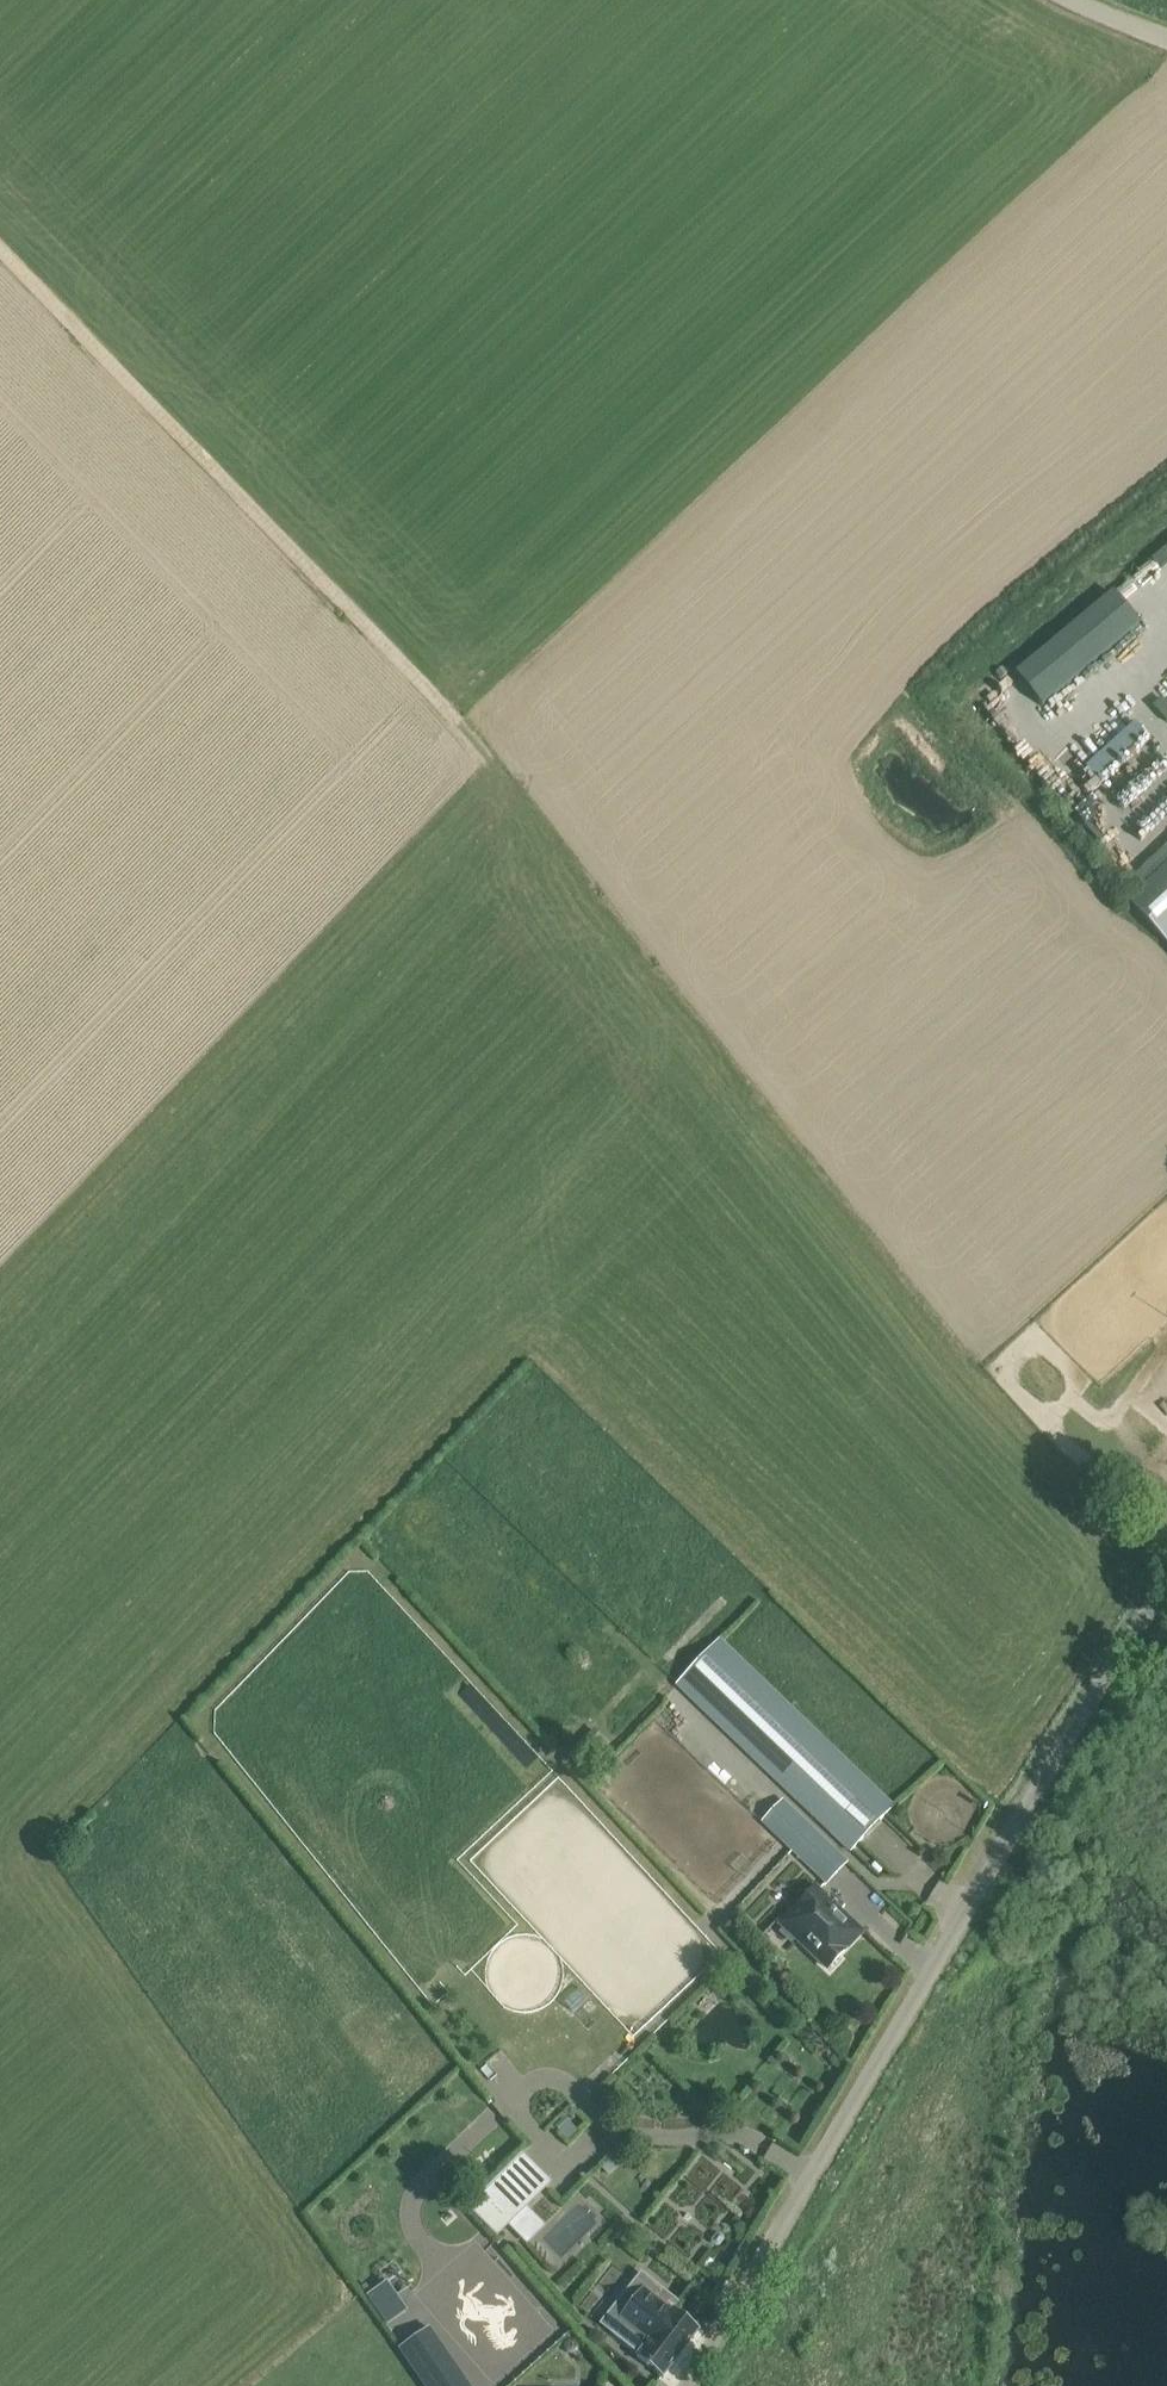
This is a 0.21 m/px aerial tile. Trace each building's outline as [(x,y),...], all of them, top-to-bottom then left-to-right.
[(1128,902),(1166,943),(1166,866),(1128,902)] [(893,1807),(720,1640),(678,1684),(851,1851),(893,1807)] [(847,1862),(782,1800),(763,1822),(827,1883),(847,1862)] [(781,1924),(828,1968),(862,1932),(840,1912),(845,1906),(832,1893),(827,1898),(816,1888),(781,1924)] [(781,1972),(771,1980),(778,1988),(788,1980),(781,1972)] [(566,2117),(555,2127),(569,2142),(580,2133),(566,2117)] [(471,2207),(498,2234),(549,2183),(523,2156),(471,2207)] [(663,2375),(698,2330),(645,2289),(652,2280),(641,2271),(607,2315),(616,2322),(608,2331),(663,2375)] [(363,2297),(381,2323),(401,2309),(382,2283),(363,2297)] [(424,2385),(464,2385),(425,2331),(398,2350),(424,2385)]
